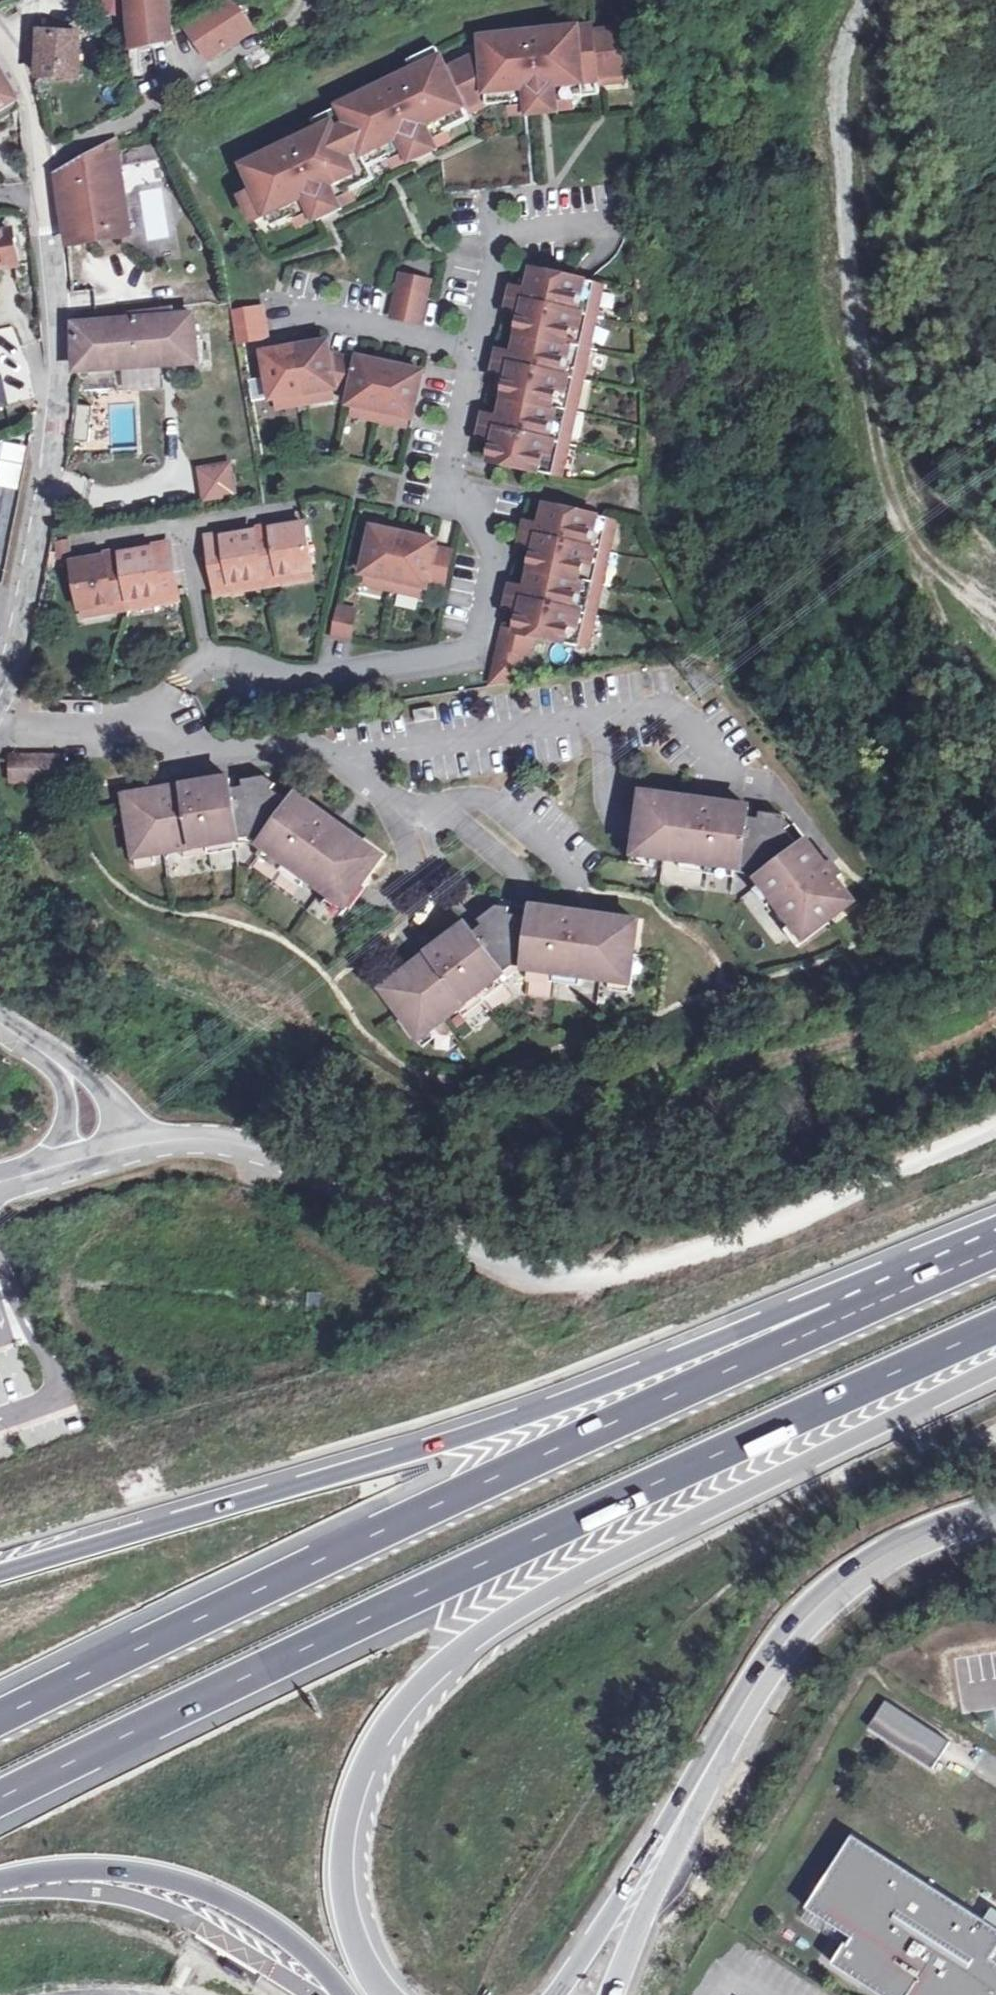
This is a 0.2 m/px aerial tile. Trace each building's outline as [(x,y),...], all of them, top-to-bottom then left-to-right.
[(137,3),(131,21),(131,29),(133,44),(172,36),(169,1),(166,1),(166,0),(139,0),(137,3)] [(254,14),(246,20),(232,0),(226,0),(187,27),(211,60),(254,30),(252,28),(259,22),(254,14)] [(311,119),(318,131),(306,136),(305,134),(290,141),(291,144),(256,158),(259,166),(247,172),(256,190),(242,197),(254,221),(267,215),(291,204),(295,214),(301,225),(315,218),(316,220),(341,208),(340,207),(355,200),(349,188),(344,178),(369,166),(363,154),(385,144),(390,155),(396,167),(410,160),(412,161),(436,149),(435,148),(440,145),(450,141),(445,129),(439,118),(464,105),(486,95),(486,91),(509,86),(512,99),(514,110),(525,108),(530,107),(531,109),(562,103),(562,100),(578,98),(576,85),(573,74),(598,69),(597,64),(624,58),(626,57),(618,15),(588,21),(587,16),(544,24),(543,22),(527,25),(528,27),(489,35),(490,41),(479,43),(481,52),(446,69),(435,47),(407,60),(413,71),(401,77),(400,75),(385,82),(386,84),(351,99),(355,106),(343,112),(340,105),(311,119)] [(39,31),(38,77),(80,78),(79,33),(39,31)] [(489,33),(477,35),(479,43),(490,41),(489,35),(489,33)] [(624,58),(597,64),(598,69),(598,70),(626,65),(624,58)] [(8,115),(4,109),(18,101),(0,69),(0,119),(8,115)] [(598,69),(573,74),(576,85),(600,80),(598,70),(598,69)] [(509,86),(486,91),(486,95),(488,104),(512,99),(509,86)] [(486,95),(464,105),(439,118),(445,129),(470,116),(469,114),(488,104),(486,95)] [(351,99),(340,105),(343,112),(355,106),(351,99)] [(526,114),(525,108),(514,110),(512,99),(488,104),(469,114),(470,116),(445,129),(450,141),(440,145),(442,161),(445,193),(533,185),(526,114)] [(56,174),(67,241),(127,232),(112,142),(56,174)] [(363,154),(369,166),(390,155),(385,144),(363,154)] [(256,158),(244,164),(247,172),(259,166),(256,158)] [(374,176),(369,166),(344,178),(349,188),(374,176)] [(291,204),(267,215),(273,225),(295,214),(291,204)] [(17,266),(11,231),(0,233),(0,269),(17,266)] [(595,281),(532,268),(528,289),(523,313),(514,352),(509,376),(500,417),(495,441),(490,461),(553,475),(559,448),(560,442),(561,437),(567,410),(573,383),(575,373),(582,341),(587,319),(589,308),(595,281)] [(401,275),(398,287),(428,294),(430,281),(401,275)] [(604,283),(595,281),(589,308),(599,310),(604,283)] [(528,289),(512,286),(507,310),(523,313),(528,289)] [(398,287),(392,317),(421,323),(428,294),(398,287)] [(261,307),(232,312),(236,337),(265,332),(261,307)] [(599,310),(589,308),(587,319),(596,321),(599,310)] [(193,316),(76,326),(77,370),(78,370),(198,362),(193,316)] [(596,321),(587,319),(582,341),(592,343),(596,321)] [(287,343),(288,349),(303,346),(303,340),(287,343)] [(592,343),(582,341),(575,373),(585,375),(592,343)] [(288,349),(264,353),(272,398),(276,397),(304,393),(331,388),(336,387),(352,390),(350,403),(354,403),(382,410),(409,416),(414,417),(423,372),(399,366),(384,363),(359,358),(359,360),(330,354),(328,342),(303,346),(288,349)] [(514,352),(498,349),(493,373),(509,376),(514,352)] [(385,357),(384,363),(399,366),(400,360),(385,357)] [(585,375),(575,373),(573,383),(582,385),(585,375)] [(246,379),(251,402),(265,399),(261,376),(246,379)] [(582,385),(573,383),(567,410),(576,412),(582,385)] [(331,388),(304,393),(306,402),(333,398),(331,388)] [(304,393),(276,397),(278,407),(306,402),(304,393)] [(88,436),(88,403),(74,404),(75,437),(88,436)] [(382,410),(354,403),(352,414),(380,419),(382,410)] [(409,416),(382,410),(380,419),(407,425),(409,416)] [(576,412),(567,410),(561,437),(570,439),(576,412)] [(500,417),(485,413),(479,437),(495,441),(500,417)] [(570,439),(561,437),(559,448),(568,450),(570,439)] [(568,450),(559,448),(553,475),(562,477),(568,450)] [(233,459),(195,464),(201,501),(239,495),(233,459)] [(545,504),(541,525),(536,549),(527,588),(522,612),(518,631),(581,644),(587,619),(595,621),(598,610),(589,608),(600,555),(609,557),(611,546),(602,544),(608,517),(545,504)] [(608,517),(602,544),(611,546),(617,519),(608,517)] [(541,525),(525,521),(520,545),(536,549),(541,525)] [(256,533),(223,538),(226,552),(210,555),(216,593),(233,591),(232,582),(264,577),(265,586),(282,583),(280,575),(309,570),(313,569),(306,525),(272,530),(274,544),(259,546),(256,533)] [(399,526),(398,532),(413,536),(414,530),(399,526)] [(398,532),(373,527),(363,573),(368,574),(423,586),(427,587),(429,580),(435,548),(437,541),(413,536),(398,532)] [(272,530),(256,533),(259,546),(274,544),(272,530)] [(223,538),(207,541),(210,555),(226,552),(223,538)] [(170,547),(154,550),(156,563),(172,561),(170,547)] [(451,552),(435,548),(429,580),(444,583),(451,552)] [(105,558),(72,564),(79,608),(81,607),(111,602),(113,611),(129,608),(128,599),(161,594),(162,603),(178,600),(172,561),(156,563),(154,550),(121,555),(123,569),(107,572),(105,558)] [(121,555),(105,558),(107,572),(123,569),(121,555)] [(609,557),(600,555),(589,608),(598,610),(609,557)] [(309,570),(280,575),(282,583),(310,578),(309,570)] [(423,586),(368,574),(366,584),(393,589),(421,596),(423,586)] [(264,577),(232,582),(233,591),(265,586),(264,577)] [(527,588),(512,584),(507,609),(522,612),(527,588)] [(129,608),(162,603),(161,594),(128,599),(129,608)] [(111,602),(81,607),(83,616),(113,611),(111,602)] [(356,611),(340,607),(334,636),(350,640),(356,611)] [(595,621),(587,619),(581,644),(590,646),(595,621)] [(73,776),(73,756),(33,756),(33,776),(73,776)] [(258,778),(259,785),(272,783),(281,788),(284,783),(274,776),(258,778)] [(339,893),(349,900),(365,878),(371,882),(390,856),(304,794),(298,802),(281,788),(272,783),(259,785),(240,788),(239,778),(133,795),(138,827),(145,826),(150,853),(162,851),(190,847),(217,842),(244,838),(249,837),(247,828),(262,826),(275,835),(269,842),(273,845),(295,861),(316,876),(339,893)] [(651,792),(647,825),(654,826),(650,854),(662,855),(690,859),(716,862),(742,866),(749,867),(750,858),(765,860),(774,872),(768,877),(771,881),(786,901),(797,915),(801,921),(809,930),(830,914),(835,920),(861,900),(844,878),(849,873),(840,861),(834,865),(816,841),(808,847),(794,828),(788,821),(774,820),(756,817),(757,807),(651,792)] [(775,812),(774,820),(788,821),(794,828),(800,822),(791,815),(775,812)] [(654,826),(647,825),(644,824),(639,863),(660,866),(662,855),(650,854),(654,826)] [(145,826),(138,827),(136,828),(142,865),(164,861),(162,851),(150,853),(145,826)] [(247,828),(249,837),(259,835),(260,836),(269,842),(275,835),(262,826),(247,828)] [(244,838),(217,842),(218,852),(245,847),(244,838)] [(218,852),(217,842),(190,847),(191,856),(218,852)] [(289,869),(295,861),(273,845),(267,853),(289,869)] [(750,858),(749,867),(757,867),(763,871),(768,877),(774,872),(765,860),(750,858)] [(715,873),(716,862),(690,859),(688,870),(715,873)] [(295,861),(289,869),(310,884),(316,876),(295,861)] [(716,862),(715,873),(741,876),(742,866),(716,862)] [(373,884),(371,882),(365,878),(349,900),(339,893),(333,902),(351,914),(373,884)] [(786,901),(771,881),(763,887),(778,907),(786,901)] [(517,914),(539,916),(540,907),(518,904),(517,914)] [(496,920),(507,912),(516,913),(517,907),(505,905),(492,915),(496,920)] [(505,976),(511,972),(506,965),(518,955),(533,957),(532,966),(537,967),(563,970),(590,974),(616,977),(630,980),(634,952),(642,953),(646,921),(540,907),(539,916),(517,914),(516,913),(507,912),(496,920),(481,931),(475,924),(390,988),(410,1015),(416,1010),(432,1031),(441,1024),(463,1008),(484,992),(505,976)] [(809,930),(801,921),(793,927),(807,944),(837,922),(835,920),(830,914),(809,930)] [(634,952),(630,980),(616,977),(615,987),(639,991),(644,954),(642,953),(634,952)] [(506,965),(511,972),(522,965),(532,966),(533,957),(518,955),(506,965)] [(562,980),(563,970),(537,967),(536,976),(562,980)] [(590,974),(563,970),(562,980),(588,984),(590,974)] [(505,976),(484,992),(490,1000),(512,984),(505,976)] [(490,1000),(484,992),(463,1008),(469,1016),(490,1000)] [(441,1024),(432,1031),(416,1010),(410,1015),(408,1016),(430,1045),(447,1032),(441,1024)] [(886,1701),(869,1728),(933,1769),(950,1742),(886,1701)] [(832,1964),(880,1994),(995,1994),(995,1928),(853,1836),(807,1909),(850,1936),(853,1938),(848,1945),(846,1943),(832,1964)]
